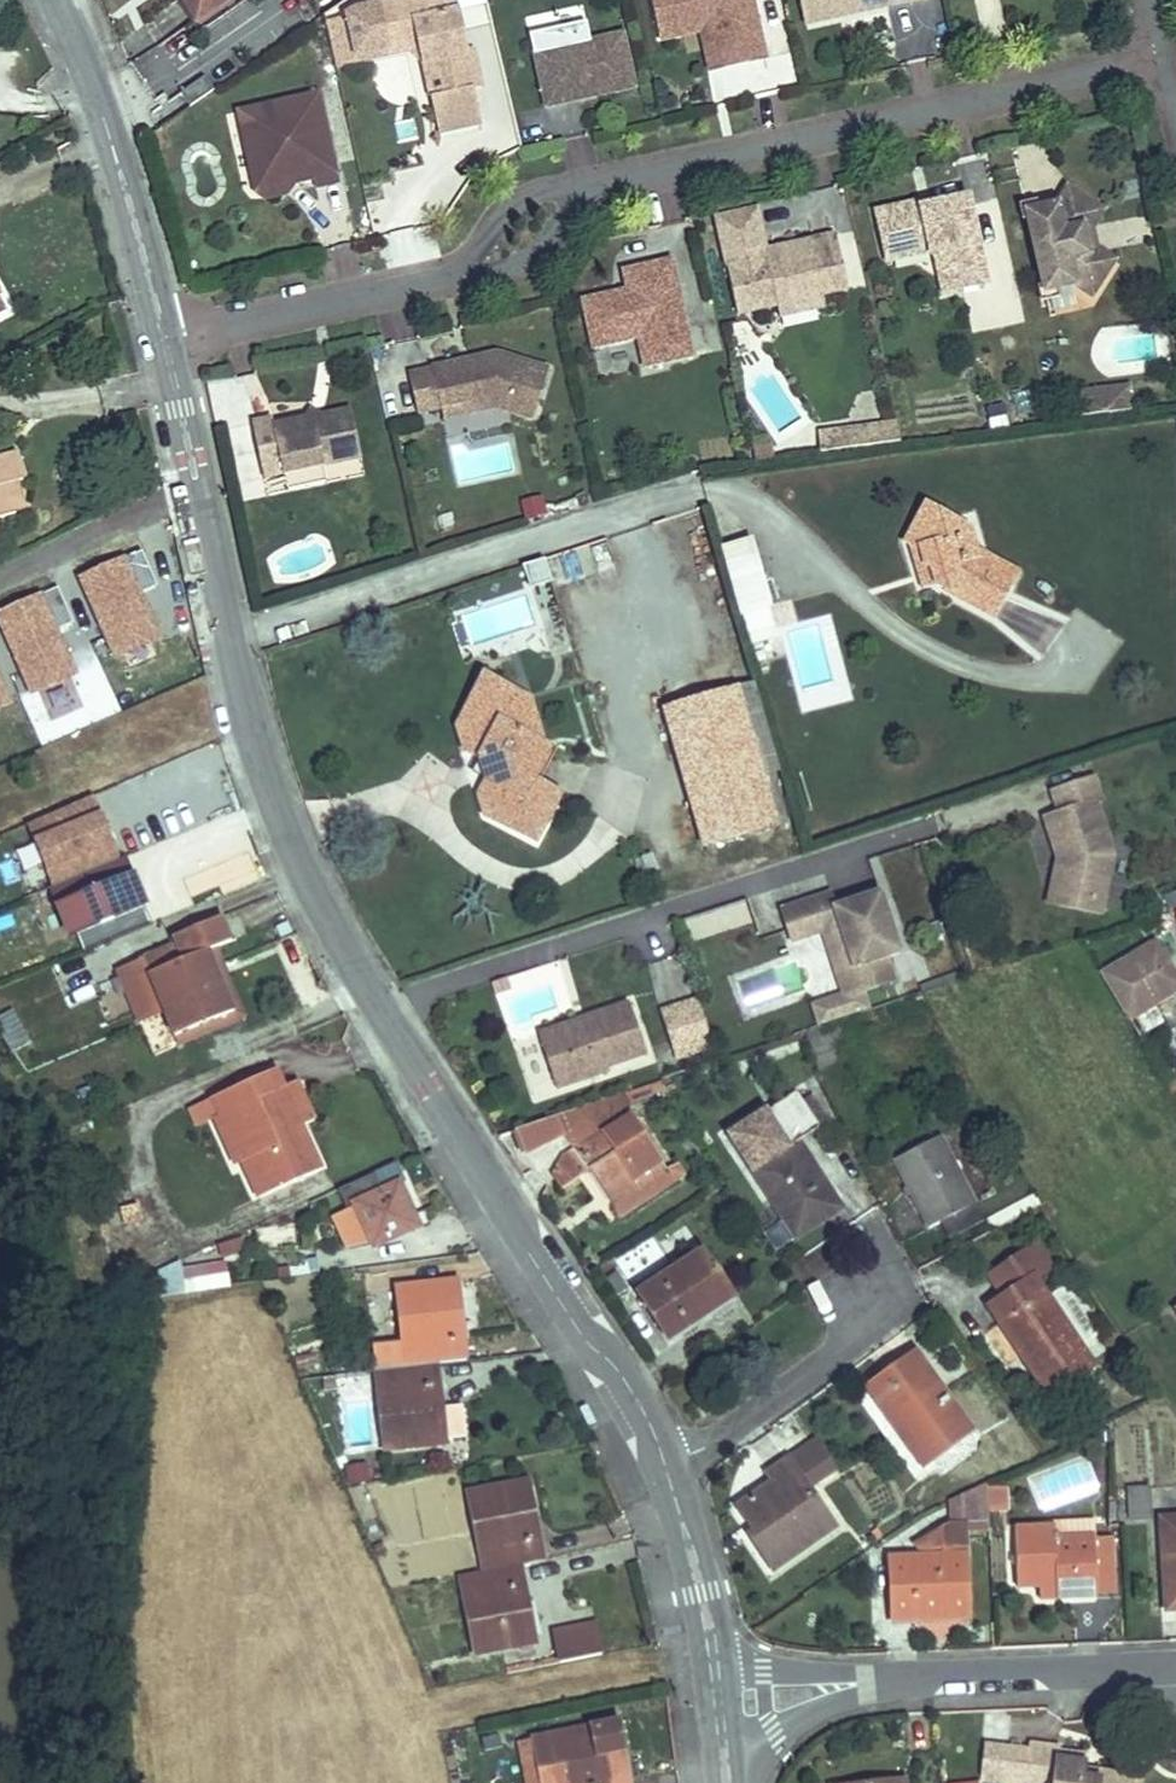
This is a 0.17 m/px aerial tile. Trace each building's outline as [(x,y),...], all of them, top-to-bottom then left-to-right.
[(196,21),(202,16),(191,0),(182,0),(196,21)] [(202,16),(226,0),(191,0),(202,16)] [(423,1),(422,0),(398,0),(352,11),(346,17),(354,55),(418,42),(438,133),(480,123),(472,90),(480,88),(472,52),(465,54),(456,11),(427,18),(423,1)] [(423,1),(427,18),(456,11),(453,0),(423,0),(423,1)] [(660,31),(712,19),(723,68),(765,59),(752,0),(653,0),(660,31)] [(806,25),(841,17),(839,10),(848,8),(850,15),(910,1),(910,0),(801,0),(806,25)] [(914,34),(945,29),(941,4),(909,9),(914,34)] [(138,28),(149,47),(186,26),(175,7),(138,28)] [(839,10),(841,17),(850,15),(848,8),(839,10)] [(712,19),(660,31),(662,41),(701,32),(709,71),(723,68),(712,19)] [(566,104),(564,97),(596,90),(597,97),(635,88),(623,34),(590,41),(586,23),(529,35),(545,108),(566,104)] [(418,42),(354,55),(356,63),(403,53),(418,42)] [(596,90),(564,97),(566,104),(597,97),(596,90)] [(238,112),(255,192),(278,187),(283,180),(294,178),(295,184),(313,180),(315,187),(337,182),(318,94),(238,112)] [(163,143),(157,131),(148,135),(153,148),(163,143)] [(278,187),(255,192),(264,199),(288,193),(295,184),(294,178),(283,180),(278,187)] [(1081,228),(1095,207),(1067,189),(1056,206),(1026,213),(1044,293),(1074,286),(1091,296),(1109,268),(1088,254),(1081,228)] [(929,252),(930,257),(935,256),(945,253),(954,291),(986,284),(967,199),(930,207),(921,209),(920,203),(876,213),(884,249),(926,240),(929,252)] [(1103,211),(1095,207),(1081,228),(1088,254),(1109,268),(1114,260),(1096,249),(1091,230),(1103,211)] [(756,210),(716,219),(737,314),(776,305),(822,295),(847,290),(835,235),(809,241),(810,249),(767,259),(765,251),(756,210)] [(926,240),(884,249),(887,262),(929,252),(926,240)] [(765,251),(767,259),(810,249),(809,241),(765,251)] [(945,253),(935,256),(943,294),(954,291),(945,253)] [(670,261),(623,272),(628,296),(614,299),(608,295),(582,301),(591,342),(636,332),(638,339),(644,367),(692,357),(670,261)] [(822,295),(776,305),(779,317),(824,307),(822,295)] [(636,332),(591,342),(593,349),(638,339),(636,332)] [(547,369),(494,353),(467,359),(469,367),(461,369),(459,361),(430,368),(430,369),(407,375),(417,413),(440,408),(466,401),(469,413),(493,407),(532,419),(547,369)] [(469,367),(467,359),(459,361),(461,369),(469,367)] [(1116,413),(1134,411),(1131,387),(1113,389),(1116,413)] [(1116,413),(1113,389),(1073,394),(1076,418),(1116,413)] [(466,401),(440,408),(442,419),(469,413),(466,401)] [(987,404),(989,428),(1004,427),(1002,402),(987,404)] [(360,458),(350,410),(319,416),(313,425),(305,419),(273,426),(271,419),(252,423),(264,478),(283,474),(323,466),(360,458)] [(319,416),(310,411),(305,419),(313,425),(319,416)] [(900,443),(896,425),(848,431),(850,450),(900,443)] [(850,450),(848,431),(818,435),(821,454),(850,450)] [(753,450),(755,458),(773,455),(771,446),(753,450)] [(16,514),(6,485),(15,482),(23,480),(14,452),(0,456),(0,519),(16,514)] [(323,466),(283,474),(286,492),(326,483),(323,466)] [(15,482),(6,485),(16,514),(24,511),(15,482)] [(906,543),(907,543),(919,550),(924,566),(930,570),(935,586),(993,616),(1015,574),(980,555),(976,556),(968,531),(925,507),(906,543)] [(924,566),(919,550),(907,543),(921,590),(935,586),(930,570),(924,566)] [(741,610),(764,604),(747,546),(724,553),(741,610)] [(550,583),(542,560),(525,565),(532,588),(550,583)] [(128,561),(82,576),(108,651),(153,636),(128,561)] [(71,671),(43,599),(0,616),(0,631),(23,690),(71,671)] [(764,604),(741,610),(752,645),(775,638),(764,604)] [(485,677),(463,720),(480,715),(476,703),(504,694),(508,706),(528,699),(485,677)] [(753,685),(736,690),(760,773),(778,768),(753,685)] [(665,711),(704,847),(776,826),(760,773),(736,690),(665,711)] [(528,699),(508,706),(504,694),(476,703),(480,715),(463,720),(458,731),(464,751),(479,759),(486,781),(478,795),(485,816),(536,842),(561,793),(533,779),(527,776),(543,745),(528,699)] [(549,748),(543,745),(527,776),(533,779),(549,748)] [(486,781),(479,759),(471,773),(486,781)] [(1095,778),(1052,792),(1059,813),(1045,818),(1058,859),(1069,868),(1063,897),(1102,905),(1112,856),(1095,803),(1102,801),(1095,778)] [(28,825),(53,886),(117,860),(91,797),(28,825)] [(76,934),(84,953),(151,925),(124,858),(50,889),(70,937),(76,934)] [(1069,868),(1058,859),(1049,903),(1100,914),(1102,905),(1063,897),(1069,868)] [(830,894),(781,910),(791,942),(822,932),(839,926),(861,992),(894,982),(886,958),(899,954),(880,893),(835,908),(830,894)] [(746,902),(692,919),(698,938),(752,922),(746,902)] [(221,918),(173,938),(177,948),(183,963),(150,976),(144,961),(119,972),(139,1021),(163,1011),(174,1038),(233,1014),(207,952),(216,949),(231,943),(221,918)] [(844,998),(861,992),(839,926),(822,932),(844,998)] [(1101,974),(1138,1037),(1162,1023),(1152,1006),(1175,992),(1175,976),(1155,942),(1101,974)] [(177,948),(144,961),(150,976),(183,963),(177,948)] [(233,1014),(174,1038),(177,1046),(244,1018),(216,949),(207,952),(233,1014)] [(507,979),(492,983),(496,995),(510,990),(507,979)] [(844,998),(834,1001),(840,1019),(851,1015),(866,1010),(861,992),(844,998)] [(711,1042),(697,1001),(662,1012),(675,1053),(711,1042)] [(840,1019),(834,1001),(813,1008),(819,1026),(840,1019)] [(591,1023),(540,1040),(556,1088),(609,1071),(607,1067),(646,1054),(629,1003),(589,1017),(591,1023)] [(860,1037),(851,1015),(840,1019),(819,1026),(804,1031),(815,1060),(834,1052),(853,1044),(851,1041),(860,1037)] [(22,1016),(3,1027),(16,1050),(35,1040),(22,1016)] [(538,1034),(540,1040),(591,1023),(589,1017),(538,1034)] [(834,1052),(815,1060),(819,1070),(838,1062),(834,1052)] [(283,1089),(274,1070),(213,1098),(221,1117),(232,1112),(252,1157),(242,1162),(259,1198),(320,1171),(299,1125),(292,1129),(275,1092),(283,1089)] [(283,1089),(275,1092),(292,1129),(299,1125),(313,1119),(296,1083),(283,1089)] [(795,1093),(818,1129),(828,1122),(805,1086),(795,1093)] [(634,1107),(625,1091),(556,1116),(565,1136),(574,1149),(563,1155),(551,1177),(560,1190),(588,1172),(596,1167),(619,1203),(612,1208),(618,1217),(673,1181),(627,1112),(634,1107)] [(837,1203),(798,1142),(818,1129),(795,1093),(729,1136),(796,1239),(827,1218),(823,1212),(837,1203)] [(221,1117),(213,1098),(191,1108),(199,1127),(214,1120),(221,1117)] [(242,1162),(252,1157),(232,1112),(221,1117),(214,1120),(235,1165),(242,1162)] [(565,1136),(556,1116),(515,1130),(526,1155),(565,1136)] [(975,1204),(940,1136),(893,1161),(928,1228),(975,1204)] [(396,1164),(374,1174),(382,1192),(398,1185),(404,1182),(396,1164)] [(674,1165),(666,1171),(673,1181),(681,1176),(674,1165)] [(612,1208),(619,1203),(596,1167),(588,1172),(612,1208)] [(374,1174),(338,1190),(347,1209),(355,1206),(373,1247),(417,1227),(398,1185),(382,1192),(374,1174)] [(827,1218),(841,1209),(837,1203),(823,1212),(827,1218)] [(137,1204),(123,1208),(127,1225),(141,1221),(137,1204)] [(983,1220),(975,1204),(940,1222),(948,1238),(983,1220)] [(1031,1249),(1046,1271),(1050,1268),(1036,1246),(1031,1249)] [(1031,1249),(989,1276),(1004,1298),(994,1304),(1024,1349),(1018,1353),(1047,1396),(1092,1366),(1080,1347),(1047,1298),(1034,1278),(1046,1271),(1031,1249)] [(702,1252),(637,1294),(668,1340),(710,1313),(707,1308),(729,1293),(702,1252)] [(179,1262),(157,1271),(160,1296),(183,1293),(180,1272),(179,1262)] [(180,1272),(183,1293),(229,1286),(226,1265),(180,1272)] [(616,1295),(626,1288),(616,1272),(605,1279),(616,1295)] [(396,1288),(402,1342),(372,1346),(375,1371),(436,1364),(466,1360),(457,1281),(396,1288)] [(1047,1298),(1080,1347),(1096,1337),(1063,1287),(1047,1298)] [(732,1298),(729,1293),(707,1308),(715,1321),(737,1307),(731,1299),(732,1298)] [(1024,1349),(994,1304),(988,1308),(1018,1353),(1024,1349)] [(897,1366),(906,1379),(876,1400),(924,1466),(971,1432),(915,1353),(897,1366)] [(441,1408),(436,1364),(375,1371),(384,1450),(446,1443),(445,1440),(441,1408)] [(867,1387),(876,1400),(906,1379),(897,1366),(867,1387)] [(701,1421),(718,1408),(712,1400),(695,1413),(701,1421)] [(441,1408),(445,1440),(465,1438),(461,1405),(441,1408)] [(750,1537),(773,1569),(834,1527),(807,1489),(833,1471),(815,1444),(789,1462),(787,1460),(768,1473),(775,1482),(738,1507),(756,1533),(750,1537)] [(528,1481),(467,1494),(483,1572),(520,1564),(543,1560),(528,1481)] [(987,1482),(949,1500),(948,1523),(963,1522),(964,1531),(989,1530),(987,1482)] [(1148,1488),(1128,1489),(1130,1521),(1150,1520),(1148,1488)] [(1006,1511),(1005,1489),(990,1489),(991,1511),(1006,1511)] [(1161,1520),(1167,1610),(1175,1610),(1175,1519),(1161,1520)] [(892,1621),(968,1617),(964,1531),(963,1522),(948,1523),(918,1541),(922,1549),(924,1549),(925,1557),(889,1559),(892,1621)] [(1093,1522),(1054,1524),(1054,1528),(1055,1541),(1094,1539),(1093,1522)] [(1017,1587),(1039,1586),(1055,1585),(1056,1598),(1097,1596),(1094,1539),(1055,1541),(1054,1528),(1014,1530),(1017,1587)] [(1111,1538),(1094,1539),(1097,1596),(1113,1595),(1111,1538)] [(536,1643),(520,1564),(483,1572),(459,1576),(475,1655),(536,1643)] [(1055,1585),(1039,1586),(1039,1598),(1056,1598),(1055,1585)] [(560,1663),(601,1654),(595,1625),(554,1633),(560,1663)] [(532,1739),(541,1782),(612,1782),(629,1780),(617,1722),(532,1739)] [(532,1739),(516,1742),(524,1782),(541,1782),(532,1739)] [(1030,1749),(1026,1782),(1143,1782),(1143,1777),(1100,1771),(1099,1780),(1083,1778),(1084,1769),(1085,1764),(1058,1760),(1060,1752),(1060,1747),(1031,1743),(1030,1749)] [(1030,1749),(1009,1746),(1004,1782),(1026,1782),(1030,1749)] [(1058,1760),(1085,1764),(1086,1755),(1060,1752),(1058,1760)] [(1099,1780),(1100,1771),(1084,1769),(1083,1778),(1099,1780)]
